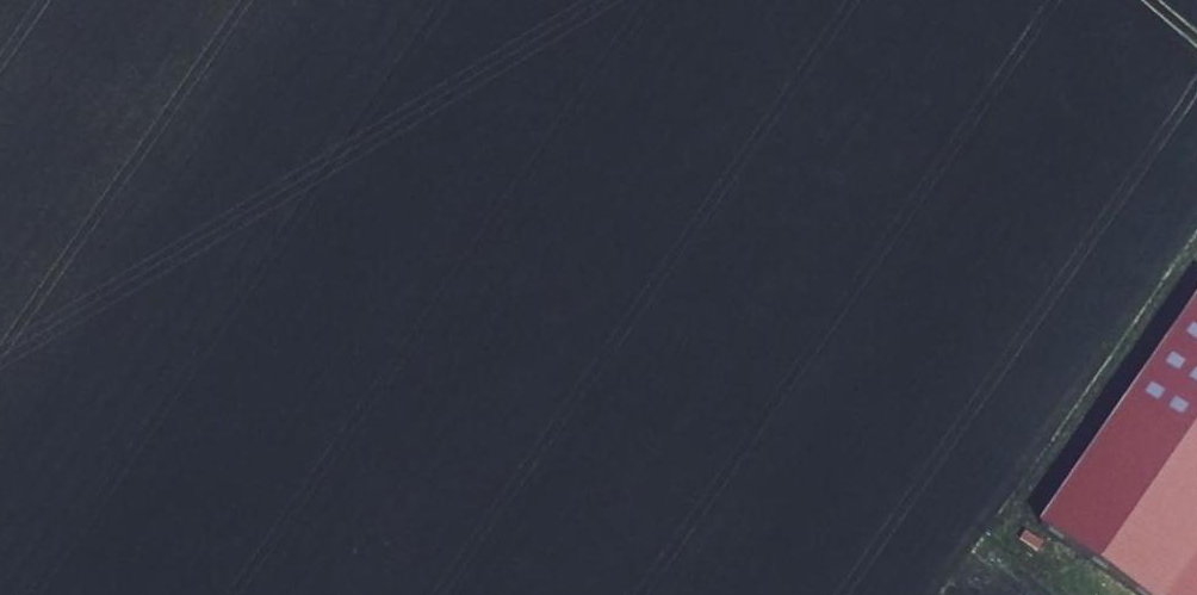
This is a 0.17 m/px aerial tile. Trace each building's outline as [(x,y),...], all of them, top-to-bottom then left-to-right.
[(1042,526),(1142,594),(1168,594),(1196,553),(1196,301),(1042,526)] [(1168,594),(1196,594),(1196,553),(1168,594)]
